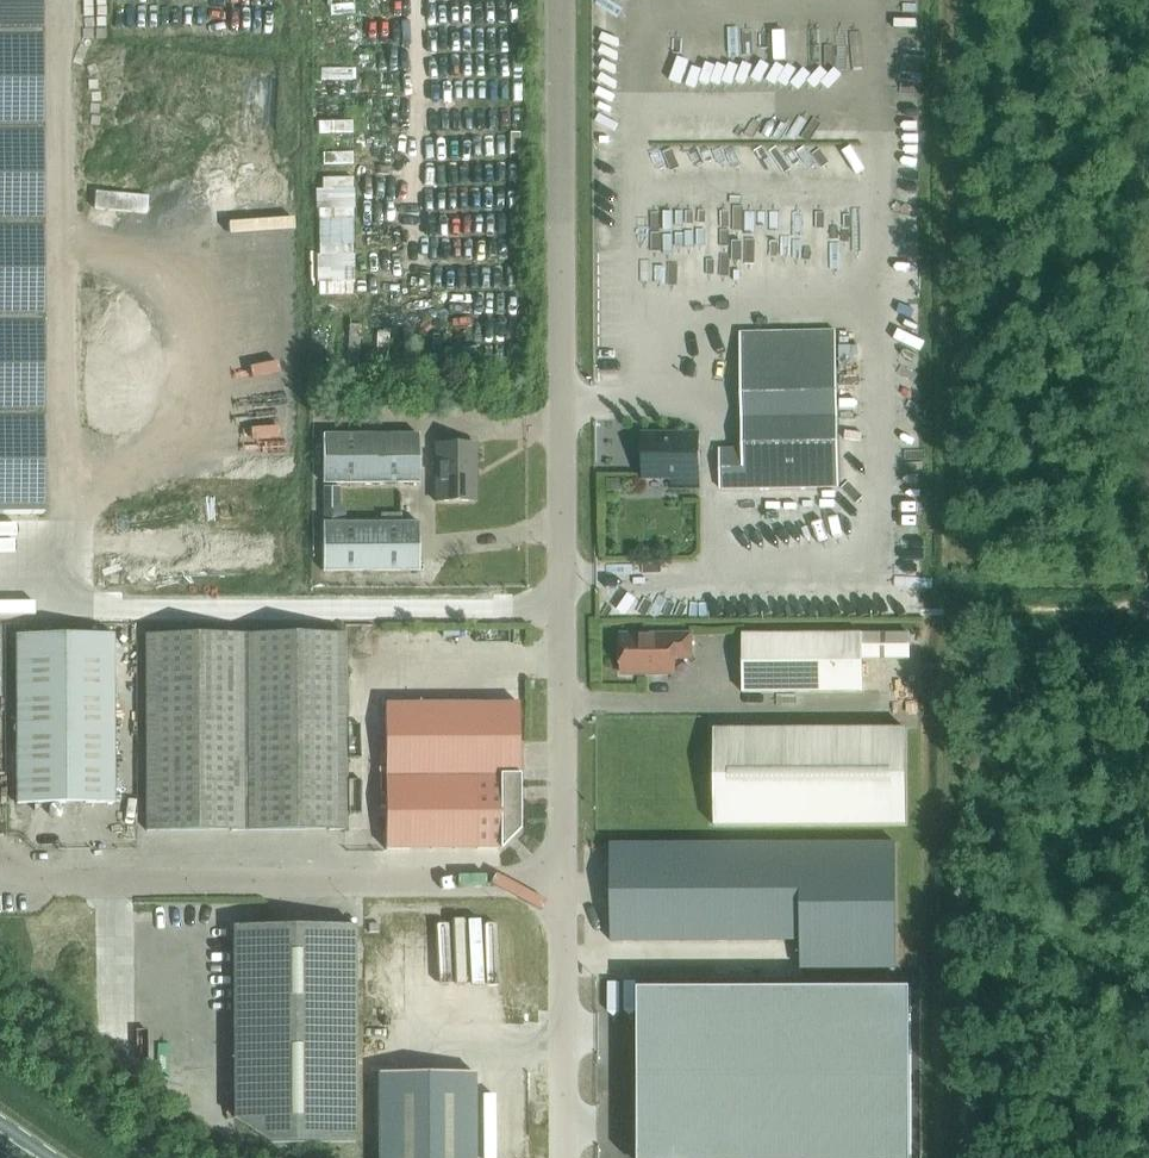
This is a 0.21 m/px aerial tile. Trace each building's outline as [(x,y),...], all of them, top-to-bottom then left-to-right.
[(42,133),(41,0),(0,0),(0,133),(42,133)] [(321,73),(322,87),(358,86),(357,71),(321,73)] [(353,123),(319,127),(321,139),(355,135),(353,123)] [(43,514),(42,133),(0,133),(0,514),(43,514)] [(318,301),(356,301),(356,181),(319,180),(318,301)] [(838,487),(837,419),(835,332),(739,334),(742,448),(719,448),(720,490),(838,487)] [(601,341),(600,353),(620,353),(621,342),(601,341)] [(418,435),(322,436),(322,483),(418,483),(418,435)] [(669,489),(699,489),(699,435),(641,435),(642,478),(670,478),(669,489)] [(475,445),(435,445),(435,502),(475,502),(475,445)] [(323,523),(323,571),(419,571),(419,523),(323,523)] [(15,635),(16,803),(113,803),(113,634),(15,635)] [(343,634),(146,635),(146,831),(344,830),(343,634)] [(862,692),(862,659),(909,658),(909,634),(742,635),(742,693),(862,692)] [(690,657),(690,635),(621,635),(621,673),(674,673),(674,657),(690,657)] [(518,703),(384,703),(385,849),(501,849),(519,830),(519,775),(518,775),(518,703)] [(713,730),(714,826),(906,825),(905,729),(713,730)] [(610,845),(611,940),(800,940),(800,968),(896,968),(896,844),(610,845)] [(368,924),(368,933),(378,933),(378,924),(368,924)] [(234,1117),(270,1143),(355,1142),(354,926),(233,926),(234,1117)] [(417,927),(419,988),(436,987),(434,927),(417,927)] [(478,929),(478,970),(493,970),(493,929),(478,929)] [(641,1157),(910,1157),(910,988),(641,989),(641,1157)] [(379,1157),(474,1157),(474,1073),(378,1073),(379,1157)]
